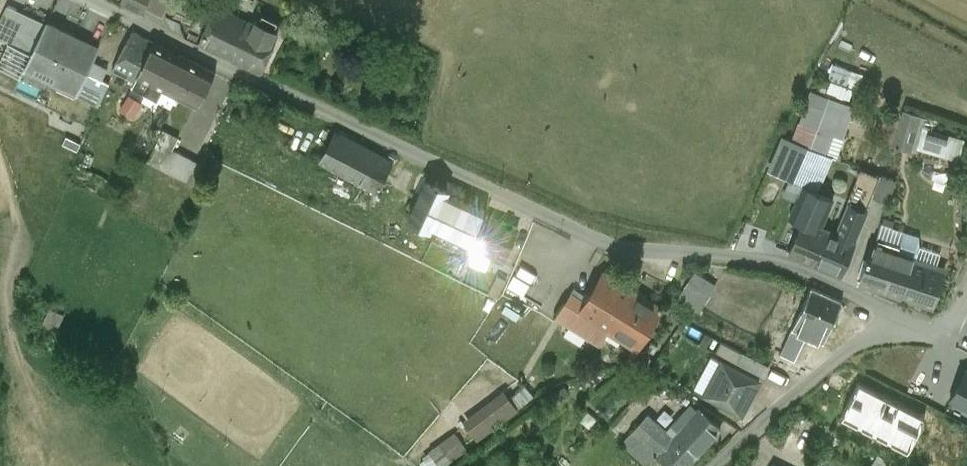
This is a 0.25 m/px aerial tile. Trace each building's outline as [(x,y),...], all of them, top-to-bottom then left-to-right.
[(121,1),(141,9),(145,0),(121,0),(121,1)] [(0,20),(0,24),(8,28),(16,10),(7,5),(0,20)] [(278,34),(216,5),(199,41),(261,70),(278,34)] [(95,47),(45,25),(29,59),(61,74),(59,80),(76,88),(95,47)] [(133,31),(112,69),(114,70),(133,79),(137,72),(153,41),(133,31)] [(214,70),(153,41),(137,72),(199,101),(214,70)] [(834,65),(830,88),(853,93),(858,69),(834,65)] [(841,99),(809,88),(791,141),(822,154),(841,99)] [(131,89),(120,105),(135,115),(146,100),(131,89)] [(916,121),(886,113),(880,136),(910,144),(916,121)] [(964,135),(922,123),(916,144),(958,156),(964,135)] [(176,137),(163,130),(148,158),(186,177),(195,159),(171,147),(176,137)] [(389,158),(336,131),(321,159),(375,186),(389,158)] [(791,141),(783,137),(769,169),(791,179),(802,184),(816,190),(830,158),(822,154),(791,141)] [(874,191),(890,195),(896,174),(881,169),(874,191)] [(486,206),(448,188),(448,187),(426,177),(409,214),(470,242),(484,212),(486,206)] [(802,184),(791,179),(779,192),(796,199),(802,184)] [(816,190),(802,184),(796,199),(790,212),(803,218),(818,224),(830,196),(816,190)] [(403,198),(389,190),(382,203),(395,211),(403,198)] [(517,225),(484,212),(470,242),(471,242),(465,256),(459,270),(476,278),(479,270),(486,273),(493,255),(503,259),(504,256),(517,225)] [(847,213),(839,233),(852,239),(861,219),(847,213)] [(818,224),(803,218),(791,247),(815,257),(828,229),(818,224)] [(919,231),(881,219),(874,238),(871,250),(869,250),(865,259),(859,280),(933,305),(947,262),(938,259),(942,249),(919,241),(919,231)] [(839,233),(828,229),(815,257),(840,268),(853,239),(852,239),(839,233)] [(454,251),(448,264),(459,270),(465,256),(454,251)] [(705,300),(718,280),(695,266),(683,286),(705,300)] [(655,300),(606,270),(588,297),(579,311),(607,328),(628,342),(655,300)] [(507,276),(497,272),(488,289),(497,294),(507,276)] [(837,295),(810,284),(794,325),(805,330),(822,338),(841,297),(837,295)] [(571,287),(554,313),(571,324),(579,311),(588,297),(571,287)] [(607,328),(579,311),(571,324),(598,341),(607,328)] [(37,329),(53,338),(63,321),(47,312),(37,329)] [(805,330),(794,325),(783,350),(794,355),(805,330)] [(741,349),(722,338),(717,348),(736,358),(741,349)] [(759,377),(723,358),(706,390),(741,409),(759,377)] [(952,398),(966,405),(966,363),(952,398)] [(572,396),(585,390),(589,382),(584,373),(560,385),(572,396)] [(502,390),(464,418),(478,436),(515,408),(502,390)] [(678,416),(667,427),(659,420),(660,419),(659,419),(642,437),(673,465),(683,465),(720,426),(721,426),(700,407),(700,408),(686,423),(678,416)] [(455,432),(428,450),(438,465),(465,447),(455,432)]
